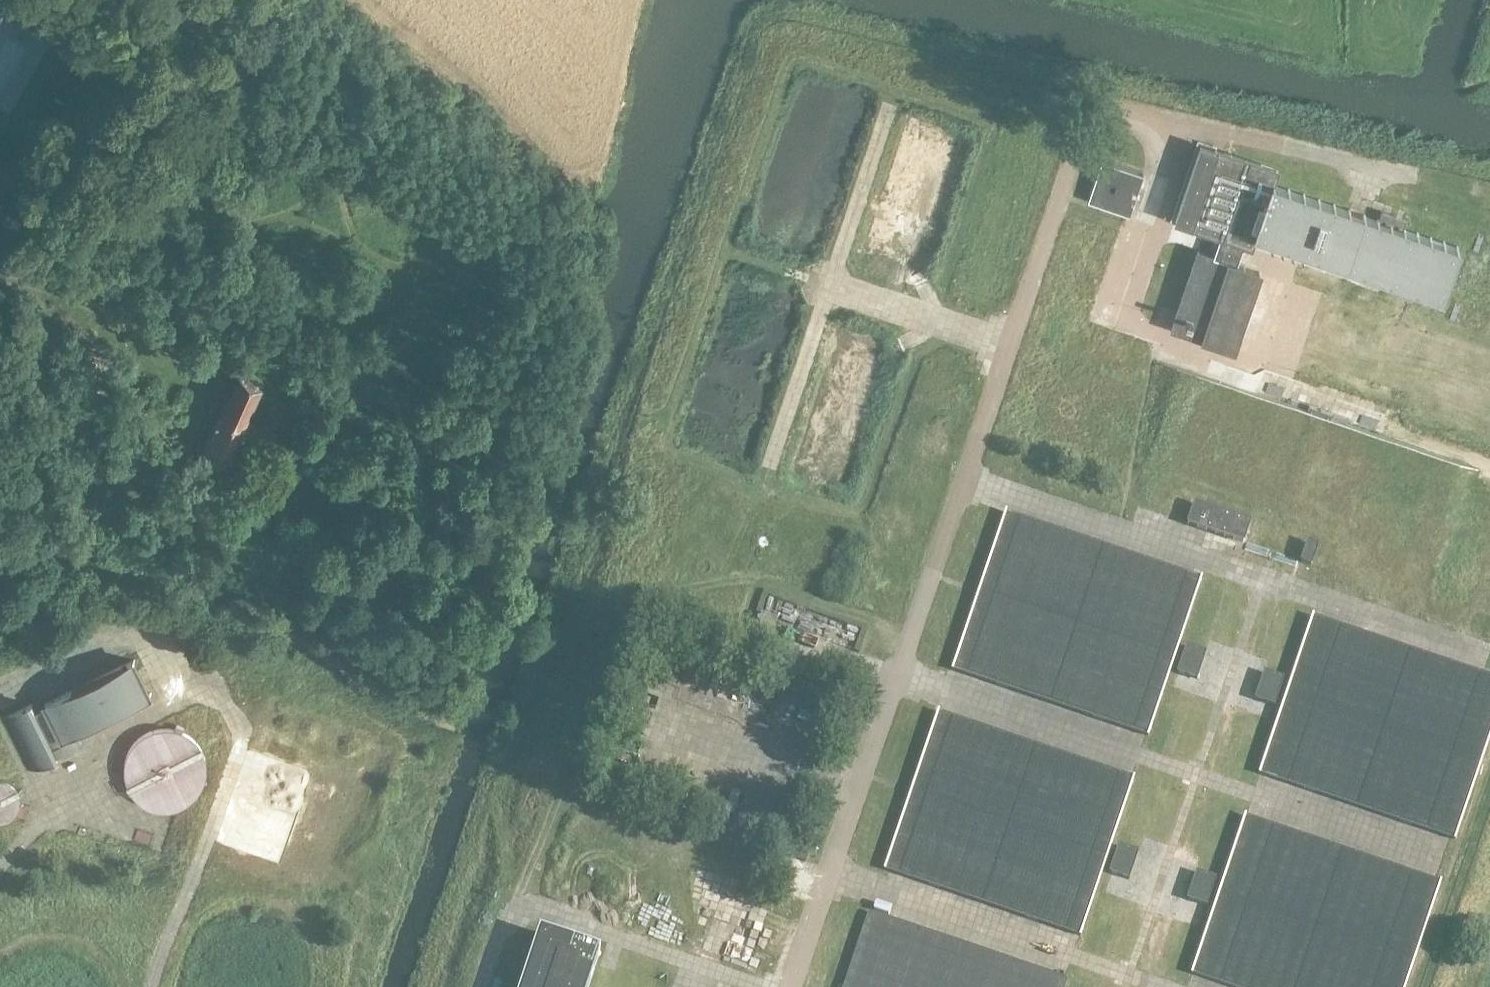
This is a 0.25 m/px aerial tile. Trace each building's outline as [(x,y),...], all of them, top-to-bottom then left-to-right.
[(1190,224),(1189,226),(1220,236),(1218,242),(1214,240),(1211,248),(1215,250),(1213,255),(1198,250),(1171,327),(1234,349),(1260,271),(1236,263),(1243,244),(1251,247),(1256,233),(1257,234),(1258,233),(1332,258),(1331,259),(1333,260),(1331,265),(1344,270),(1347,264),(1348,265),(1349,263),(1362,268),(1359,277),(1384,285),(1387,276),(1441,295),(1457,247),(1403,228),(1406,219),(1381,211),(1378,220),(1274,185),(1274,183),(1273,183),(1277,169),(1215,148),(1215,150),(1200,145),(1175,219),(1190,224)] [(1143,173),(1101,159),(1087,200),(1129,214),(1143,173)] [(1297,282),(1289,306),(1314,314),(1321,290),(1297,282)] [(246,424),(244,423),(263,383),(241,373),(222,413),(220,411),(203,447),(229,459),(246,424)] [(1309,405),(1307,412),(1330,419),(1332,413),(1309,405)] [(1195,504),(1188,523),(1244,542),(1250,523),(1195,504)] [(1005,512),(952,668),(1149,735),(1202,579),(1005,512)] [(1308,542),(1301,562),(1311,565),(1318,546),(1308,542)] [(1303,787),(1456,839),(1489,737),(1489,676),(1484,674),(1312,616),(1259,772),(1303,787)] [(1177,673),(1181,674),(1197,679),(1206,652),(1186,645),(1177,673)] [(43,708),(36,712),(31,703),(4,716),(31,770),(58,757),(57,755),(82,742),(77,732),(153,694),(134,656),(40,703),(43,708)] [(1255,699),(1256,699),(1275,706),(1284,678),(1264,672),(1255,699)] [(938,712),(910,792),(885,868),(1081,935),(1134,779),(938,712)] [(126,763),(125,776),(128,789),(136,800),(146,809),(159,813),(173,813),(185,810),(197,801),(205,789),(209,776),(208,761),(202,748),(192,738),(179,732),(165,730),(151,733),(139,740),(131,750),(126,763)] [(2,828),(9,826),(15,822),(19,817),(22,810),(22,802),(19,796),(14,790),(8,786),(0,785),(0,827),(2,828)] [(1235,986),(1405,986),(1441,883),(1244,816),(1192,972),(1235,986)] [(1109,873),(1114,874),(1129,879),(1138,852),(1118,845),(1109,873)] [(1187,899),(1188,899),(1207,906),(1216,878),(1196,872),(1187,899)] [(844,986),(1064,986),(1065,983),(1063,978),(873,913),(868,916),(844,986)] [(521,986),(588,986),(600,952),(539,932),(521,986)]
